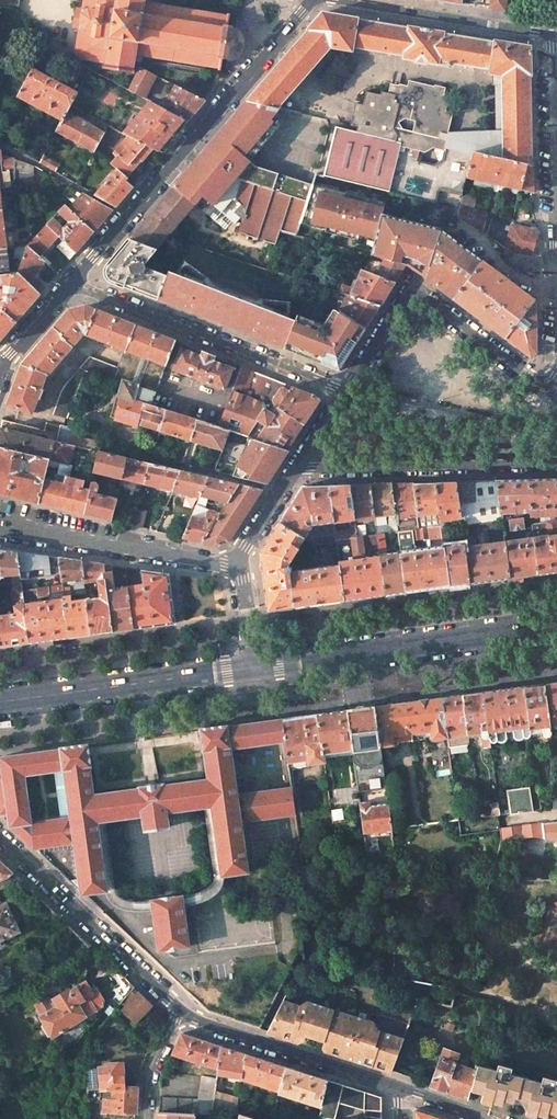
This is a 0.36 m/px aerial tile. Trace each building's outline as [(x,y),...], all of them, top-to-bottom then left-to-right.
[(227,59),(233,27),(228,26),(230,14),(227,14),(227,15),(150,3),(149,0),(85,0),(83,10),(76,9),(73,27),(80,28),(75,57),(105,62),(104,68),(134,73),(134,71),(133,71),(135,60),(140,61),(141,56),(218,69),(218,70),(221,70),(223,59),(227,59)] [(488,8),(505,11),(507,0),(489,0),(488,8)] [(508,11),(516,13),(518,0),(510,0),(508,11)] [(309,30),(247,101),(277,108),(330,48),(352,52),(353,47),(403,55),(403,59),(438,64),(439,61),(490,70),(489,74),(494,75),(493,85),(502,86),(503,130),(503,154),(502,159),(526,165),(531,166),(529,75),(530,76),(530,47),(495,41),(494,42),(486,41),(443,34),(444,33),(426,30),(408,27),(408,28),(364,21),(357,20),(357,18),(323,13),(308,29),(309,30)] [(143,97),(155,74),(140,67),(128,89),(143,97)] [(25,82),(18,97),(62,121),(66,113),(77,93),(32,69),(25,82)] [(390,85),(387,99),(393,100),(392,104),(395,104),(394,107),(396,107),(391,131),(395,138),(394,142),(400,143),(400,147),(422,152),(425,153),(433,148),(445,151),(446,146),(445,146),(448,132),(452,114),(446,112),(448,97),(443,96),(445,89),(434,86),(434,88),(410,82),(408,88),(400,86),(399,88),(390,85)] [(164,108),(188,121),(192,116),(205,100),(176,85),(164,108)] [(356,133),(394,142),(395,138),(391,131),(396,107),(394,107),(395,104),(392,104),(393,100),(387,99),(387,101),(385,103),(383,103),(381,103),(379,101),(378,99),(378,97),(366,93),(363,106),(355,104),(350,126),(358,128),(356,133)] [(206,150),(174,187),(195,204),(202,196),(217,208),(209,217),(214,221),(222,212),(225,215),(218,223),(225,229),(232,221),(235,223),(241,216),(243,218),(239,232),(276,243),(279,231),(297,236),(303,215),(313,185),(255,171),(246,159),(275,124),(269,119),(279,109),(277,108),(247,101),(231,119),(206,150)] [(129,137),(150,148),(157,152),(162,145),(165,148),(175,136),(188,121),(164,108),(152,102),(144,115),(142,114),(137,123),(135,121),(127,136),(129,137)] [(62,121),(56,131),(93,151),(94,149),(103,133),(66,113),(62,121)] [(389,192),(400,147),(400,143),(394,142),(356,133),(335,127),(324,176),(389,192)] [(503,130),(448,132),(445,146),(446,146),(474,153),(502,159),(503,154),(503,130)] [(118,156),(111,164),(118,169),(126,177),(150,148),(129,137),(115,153),(118,156)] [(400,147),(389,192),(437,203),(442,185),(464,190),(467,177),(474,153),(446,146),(445,151),(442,160),(434,165),(420,162),(422,152),(400,147)] [(93,151),(92,154),(99,160),(103,156),(94,149),(93,151)] [(474,153),(467,177),(497,184),(499,185),(520,190),(526,165),(502,159),(474,153)] [(1,161),(3,172),(15,171),(14,158),(1,155),(1,161)] [(44,156),(40,163),(55,172),(59,165),(44,156)] [(16,159),(14,158),(15,171),(15,187),(34,185),(34,166),(16,159)] [(15,187),(15,171),(3,172),(1,161),(0,161),(0,188),(15,187)] [(531,166),(526,165),(520,190),(533,192),(532,178),(532,166),(531,166)] [(96,195),(115,206),(128,191),(131,188),(124,181),(127,177),(126,177),(118,169),(113,175),(111,173),(101,184),(104,186),(96,195)] [(385,202),(313,185),(303,215),(313,217),(312,220),(327,224),(325,229),(350,235),(358,237),(360,229),(377,233),(382,216),(385,202)] [(159,204),(130,239),(158,249),(195,204),(174,187),(159,204)] [(69,209),(93,232),(108,214),(112,210),(83,194),(69,209)] [(62,241),(75,253),(78,249),(93,232),(69,209),(65,204),(45,227),(57,237),(62,241)] [(458,215),(482,233),(487,213),(460,206),(458,215)] [(441,230),(382,216),(377,233),(371,256),(384,259),(405,265),(412,269),(425,278),(441,230)] [(511,225),(505,249),(532,255),(538,232),(511,225)] [(45,227),(27,246),(39,257),(57,237),(45,227)] [(482,261),(441,230),(425,278),(429,281),(453,299),(482,261)] [(107,266),(111,282),(131,290),(157,300),(167,275),(147,268),(145,268),(144,265),(158,249),(130,239),(107,266)] [(62,241),(56,247),(70,259),(75,253),(62,241)] [(18,273),(30,284),(32,280),(45,261),(39,257),(27,246),(18,273)] [(10,274),(7,248),(0,249),(0,276),(10,274)] [(513,266),(534,273),(534,261),(534,255),(532,255),(505,249),(505,261),(509,263),(513,266)] [(377,276),(394,283),(399,274),(405,265),(384,259),(377,276)] [(534,300),(482,261),(453,299),(470,312),(489,327),(504,338),(534,300)] [(167,275),(157,300),(188,312),(251,336),(284,349),(296,319),(169,270),(167,275)] [(353,297),(380,306),(390,289),(394,283),(377,276),(362,270),(353,297)] [(5,311),(16,322),(40,294),(30,284),(18,273),(12,274),(10,287),(20,289),(5,307),(5,311)] [(10,287),(12,274),(10,274),(0,276),(0,286),(10,287)] [(30,284),(40,294),(43,291),(32,280),(30,284)] [(342,284),(339,292),(349,296),(351,288),(342,284)] [(339,313),(365,329),(369,322),(380,306),(353,297),(349,296),(339,313)] [(535,326),(534,300),(504,338),(530,358),(536,353),(535,326)] [(65,315),(54,328),(76,347),(85,338),(96,311),(86,307),(69,310),(65,315)] [(296,319),(284,349),(338,370),(342,365),(365,329),(339,313),(333,309),(323,325),(297,315),(296,319)] [(16,322),(5,311),(3,310),(0,311),(0,341),(16,322)] [(116,318),(96,311),(85,338),(124,353),(135,326),(116,318)] [(156,334),(135,326),(124,353),(165,369),(166,366),(175,341),(156,334)] [(40,344),(23,365),(46,374),(51,377),(76,347),(54,328),(40,344)] [(183,344),(175,341),(166,366),(173,369),(181,349),(183,344)] [(201,356),(181,349),(173,369),(224,389),(232,368),(213,361),(215,357),(208,354),(202,352),(201,356)] [(65,418),(67,418),(82,377),(90,379),(92,374),(114,382),(123,381),(156,392),(160,381),(119,366),(118,368),(90,357),(65,385),(61,392),(53,415),(65,418)] [(15,385),(8,404),(32,413),(36,413),(51,377),(46,374),(23,365),(15,385)] [(242,367),(234,387),(269,401),(281,382),(242,367)] [(156,392),(123,381),(119,396),(122,397),(116,419),(138,426),(138,424),(160,431),(166,409),(151,404),(156,392)] [(282,383),(281,382),(269,401),(265,407),(275,413),(280,406),(292,387),(282,383)] [(269,401),(234,387),(219,427),(227,429),(247,436),(258,417),(265,407),(269,401)] [(297,389),(292,387),(280,406),(304,423),(319,399),(313,395),(297,389)] [(296,436),(304,423),(280,406),(275,413),(265,407),(258,417),(268,424),(258,439),(288,449),(296,436)] [(197,419),(166,409),(160,431),(191,440),(197,419)] [(268,424),(258,417),(247,436),(258,439),(268,424)] [(219,427),(197,419),(191,440),(220,450),(227,429),(219,427)] [(59,435),(61,426),(47,422),(45,431),(55,434),(59,435)] [(74,446),(99,452),(101,443),(73,436),(75,429),(63,426),(61,426),(59,435),(55,434),(54,441),(74,446)] [(0,429),(0,447),(49,459),(54,441),(0,428),(0,429)] [(283,455),(288,449),(258,439),(247,436),(233,476),(265,483),(283,455)] [(65,463),(69,464),(74,446),(54,441),(49,459),(65,463)] [(49,459),(0,447),(0,493),(15,497),(38,503),(44,479),(49,459)] [(121,479),(126,458),(99,452),(94,472),(121,479)] [(144,484),(150,463),(126,458),(121,479),(144,484)] [(173,491),(181,470),(151,463),(150,463),(144,484),(173,491)] [(173,491),(200,497),(200,496),(208,477),(181,470),(173,491)] [(64,509),(84,514),(90,490),(83,488),(85,481),(66,476),(64,483),(44,479),(38,503),(64,509)] [(227,503),(239,484),(227,481),(208,477),(200,496),(227,503)] [(531,480),(532,498),(530,498),(530,512),(530,516),(545,515),(556,515),(556,479),(545,479),(531,480)] [(510,480),(496,481),(500,513),(530,512),(530,498),(532,498),(531,480),(510,480)] [(470,482),(455,482),(461,519),(461,526),(501,521),(500,513),(496,481),(470,482)] [(442,482),(435,483),(439,513),(440,521),(450,520),(461,519),(455,482),(442,482)] [(401,483),(391,484),(395,514),(395,519),(417,516),(413,483),(401,483)] [(422,483),(413,483),(417,516),(439,513),(435,483),(422,483)] [(236,529),(261,489),(239,484),(227,503),(220,513),(219,514),(201,542),(210,544),(215,545),(228,541),(236,529)] [(359,485),(349,485),(354,519),(374,517),(370,484),(359,485)] [(379,484),(370,484),(374,517),(395,514),(391,484),(379,484)] [(103,518),(111,520),(116,498),(97,493),(98,487),(91,485),(90,490),(84,514),(103,518)] [(337,485),(329,486),(333,522),(354,519),(349,485),(337,485)] [(282,519),(280,522),(305,538),(313,525),(333,522),(329,486),(313,486),(302,486),(291,504),(282,519)] [(227,503),(200,496),(200,497),(196,507),(213,511),(217,512),(220,513),(227,503)] [(196,507),(192,517),(207,520),(206,518),(207,514),(209,512),(213,511),(196,507)] [(138,509),(133,526),(142,528),(147,511),(138,509)] [(196,541),(201,542),(219,514),(217,512),(213,511),(209,512),(207,514),(206,518),(207,520),(192,517),(183,537),(196,541)] [(439,513),(417,516),(419,529),(425,528),(441,526),(440,521),(439,513)] [(395,519),(395,514),(374,517),(377,535),(384,534),(397,532),(395,519)] [(419,529),(417,516),(395,519),(397,532),(411,530),(419,529)] [(530,517),(509,520),(510,530),(524,528),(524,527),(531,526),(530,517)] [(450,520),(440,521),(441,526),(441,529),(451,528),(450,520)] [(556,534),(556,524),(556,520),(546,522),(548,535),(556,534)] [(270,537),(265,545),(290,561),(305,538),(280,522),(270,537)] [(428,547),(443,545),(441,529),(441,526),(425,528),(426,539),(428,547)] [(451,528),(441,529),(443,545),(451,544),(450,536),(463,535),(461,526),(451,528)] [(419,529),(411,530),(413,541),(426,539),(425,528),(419,529)] [(335,531),(335,534),(336,540),(351,538),(356,538),(355,529),(335,531)] [(397,532),(400,551),(414,549),(413,541),(411,530),(397,532)] [(478,534),(479,544),(489,543),(487,532),(478,534)] [(321,536),(322,543),(325,543),(336,542),(336,540),(335,534),(321,536)] [(378,543),(379,554),(387,553),(384,534),(377,535),(378,543)] [(548,535),(533,537),(538,574),(556,571),(556,534),(548,535)] [(377,535),(362,537),(363,545),(378,543),(377,535)] [(351,538),(354,559),(365,558),(363,545),(362,537),(356,538),(351,538)] [(527,576),(538,574),(533,537),(504,541),(509,578),(527,576)] [(493,580),(509,578),(504,541),(489,543),(479,544),(464,547),(469,583),(493,580)] [(318,562),(328,561),(325,543),(322,543),(315,544),(318,562)] [(455,585),(469,583),(464,547),(464,543),(451,544),(443,545),(449,586),(455,585)] [(264,580),(269,610),(283,608),(291,607),(295,607),(290,571),(294,563),(290,561),(265,545),(261,552),(264,580)] [(436,588),(449,586),(443,545),(428,547),(422,548),(427,589),(430,589),(436,588)] [(424,589),(427,589),(422,548),(414,549),(400,551),(405,592),(417,590),(424,589)] [(4,577),(20,576),(16,551),(0,549),(0,577),(4,577)] [(38,554),(16,551),(20,576),(21,582),(37,579),(36,574),(40,574),(41,581),(62,579),(59,557),(38,554)] [(393,594),(405,592),(400,551),(387,553),(379,554),(380,556),(385,595),(388,594),(393,594)] [(365,597),(385,595),(380,556),(365,558),(354,559),(339,561),(339,564),(344,600),(365,597)] [(71,559),(59,557),(62,579),(62,581),(68,580),(69,583),(76,582),(84,581),(82,561),(71,559)] [(99,563),(82,561),(84,581),(85,582),(98,580),(105,579),(104,572),(103,564),(99,563)] [(321,603),(344,600),(339,564),(290,571),(295,607),(321,603)] [(143,584),(128,586),(133,628),(152,626),(175,623),(170,585),(168,574),(163,573),(156,572),(141,570),(143,584)] [(112,571),(104,572),(105,579),(112,631),(118,631),(133,628),(128,586),(115,588),(112,571)] [(112,631),(105,579),(98,580),(100,597),(87,599),(91,634),(107,632),(112,631)] [(85,582),(84,581),(76,582),(76,585),(74,586),(76,595),(86,593),(85,582)] [(16,605),(24,604),(22,591),(21,582),(12,583),(13,588),(11,591),(13,602),(16,605)] [(49,595),(50,600),(64,598),(64,596),(63,588),(63,585),(36,589),(37,597),(49,595)] [(51,639),(70,637),(65,602),(64,598),(50,600),(24,604),(29,642),(51,639)] [(91,634),(87,599),(72,601),(65,602),(70,637),(74,636),(91,634)] [(29,642),(24,604),(16,605),(15,606),(16,613),(0,615),(0,646),(25,643),(29,642)] [(544,683),(549,722),(556,721),(556,682),(544,683)] [(528,686),(524,686),(529,728),(542,727),(543,735),(545,736),(549,736),(551,733),(549,722),(544,683),(528,686)] [(483,692),(489,740),(490,741),(491,742),(494,742),(496,740),(497,739),(499,741),(502,741),(505,740),(506,738),(514,737),(516,738),(519,739),(521,738),(523,736),(525,737),(527,737),(529,736),(530,734),(529,728),(524,686),(504,689),(483,692)] [(479,692),(462,694),(468,734),(481,732),(484,748),(490,747),(489,740),(483,692),(479,692)] [(457,695),(442,697),(447,737),(468,734),(462,694),(457,695)] [(427,699),(409,702),(413,733),(431,730),(432,739),(447,737),(442,697),(427,699)] [(393,704),(375,706),(380,747),(393,745),(392,736),(413,733),(409,702),(393,704)] [(360,708),(347,710),(353,750),(358,790),(386,786),(380,747),(375,706),(360,708)] [(340,711),(317,714),(323,754),(353,750),(347,710),(340,711)] [(310,715),(282,719),(285,741),(288,762),(308,759),(308,764),(324,761),(323,754),(317,714),(310,715)] [(91,766),(88,744),(74,745),(60,747),(60,749),(1,757),(3,771),(9,813),(11,826),(34,848),(75,843),(82,894),(108,890),(98,821),(105,820),(143,815),(145,830),(170,827),(168,811),(205,806),(212,805),(222,875),(249,871),(241,821),(288,815),(290,831),(297,830),(291,787),(237,794),(231,749),(285,741),(282,719),(228,726),(228,725),(200,728),(203,751),(204,751),(208,778),(164,785),(164,783),(151,785),(138,787),(139,788),(94,794),(90,766),(91,766)] [(9,813),(3,771),(0,771),(0,814),(9,813)] [(528,788),(508,791),(511,813),(532,811),(528,788)] [(371,801),(360,803),(362,819),(364,832),(391,829),(388,803),(371,805),(371,801)] [(500,815),(498,802),(492,803),(492,802),(491,802),(490,802),(489,803),(489,804),(490,805),(492,816),(500,815)] [(222,879),(222,875),(212,805),(205,806),(214,875),(214,877),(213,880),(212,882),(210,884),(209,886),(207,889),(204,891),(202,892),(200,893),(197,895),(194,895),(189,896),(183,897),(184,905),(195,903),(200,902),(205,900),(209,898),(212,896),(216,892),(219,887),(221,883),(222,879)] [(338,818),(335,808),(328,810),(331,820),(338,818)] [(98,821),(108,890),(108,894),(111,898),(114,901),(118,905),(122,908),(126,909),(131,910),(136,911),(141,911),(153,909),(151,901),(145,902),(140,903),(137,903),(133,902),(131,902),(128,901),(126,900),(123,898),(121,896),(119,895),(117,893),(116,890),(115,888),(105,820),(98,821)] [(543,838),(546,838),(556,840),(556,821),(549,822),(541,823),(543,838)] [(501,840),(524,837),(533,836),(543,838),(541,823),(523,826),(500,829),(501,840)] [(8,877),(12,873),(0,861),(0,881),(8,877)] [(19,879),(12,873),(8,877),(0,881),(0,887),(19,879)] [(183,897),(151,901),(153,909),(158,950),(190,946),(184,905),(183,897)] [(0,906),(0,940),(18,931),(5,904),(0,906)] [(104,999),(96,986),(91,990),(86,981),(76,987),(84,999),(78,1003),(86,1015),(85,1016),(88,1018),(92,1019),(96,1017),(97,1013),(96,1010),(103,1006),(102,1005),(103,1004),(104,1003),(104,1002),(104,1001),(104,1000),(104,999)] [(129,981),(110,1004),(116,1009),(134,988),(134,987),(129,981)] [(48,997),(35,1005),(42,1015),(41,1016),(45,1024),(43,1026),(48,1035),(51,1034),(53,1036),(85,1016),(86,1015),(78,1003),(84,999),(76,987),(70,991),(69,989),(53,998),(54,999),(50,1001),(48,997)] [(151,1005),(139,993),(123,1010),(136,1022),(151,1005)] [(338,1017),(333,1015),(334,1012),(332,1010),(311,1003),(308,1005),(307,1008),(283,1000),(266,1031),(268,1032),(269,1030),(284,1034),(283,1037),(294,1040),(294,1038),(298,1037),(307,1033),(310,1033),(311,1037),(324,1040),(322,1047),(335,1050),(339,1052),(338,1054),(392,1072),(404,1039),(376,1030),(373,1022),(340,1012),(338,1017)] [(201,1040),(181,1033),(172,1053),(218,1068),(221,1046),(201,1040)] [(232,1049),(221,1046),(218,1068),(218,1072),(242,1076),(245,1054),(232,1049)] [(458,1053),(444,1048),(430,1085),(449,1092),(467,1099),(472,1084),(476,1070),(475,1069),(467,1066),(468,1062),(467,1059),(462,1057),(459,1059),(457,1063),(455,1062),(458,1053)] [(265,1060),(245,1054),(242,1076),(241,1077),(279,1089),(286,1067),(265,1060)] [(106,1067),(99,1067),(101,1089),(113,1088),(124,1088),(123,1061),(117,1062),(117,1063),(106,1063),(106,1067)] [(549,1112),(548,1116),(556,1118),(556,1084),(556,1077),(543,1074),(541,1080),(510,1073),(512,1066),(498,1063),(496,1069),(476,1064),(475,1069),(476,1070),(472,1084),(485,1087),(482,1101),(493,1104),(495,1097),(500,1099),(505,1100),(505,1099),(515,1101),(516,1097),(530,1101),(527,1114),(538,1117),(540,1110),(545,1111),(549,1112)] [(296,1070),(286,1067),(279,1089),(278,1090),(299,1097),(307,1073),(296,1070)] [(96,1072),(86,1073),(87,1090),(97,1089),(96,1072)] [(318,1077),(307,1073),(299,1097),(320,1104),(327,1080),(318,1077)] [(217,1078),(202,1076),(198,1100),(159,1098),(159,1112),(195,1113),(213,1114),(214,1107),(216,1091),(217,1078)] [(336,1083),(327,1080),(320,1104),(321,1104),(318,1115),(335,1118),(339,1103),(364,1110),(364,1116),(381,1118),(381,1113),(381,1097),(356,1089),(336,1083)] [(124,1088),(113,1088),(112,1101),(113,1101),(112,1111),(117,1111),(117,1112),(136,1112),(137,1087),(124,1088)] [(239,1096),(216,1091),(214,1107),(236,1114),(239,1096)] [(416,1108),(414,1110),(414,1118),(448,1118),(416,1108)]
